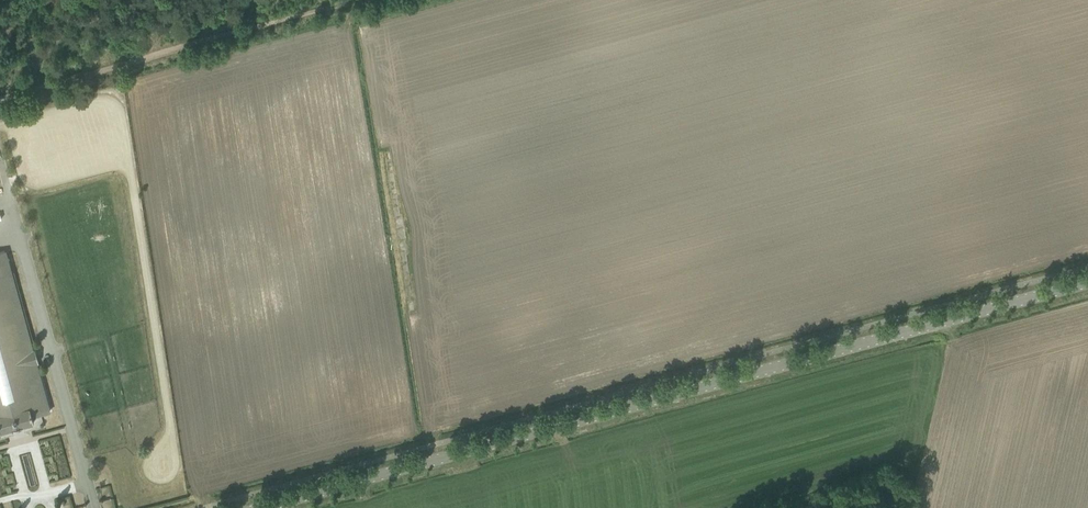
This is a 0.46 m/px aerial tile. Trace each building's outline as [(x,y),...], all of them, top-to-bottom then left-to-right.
[(12,428),(22,426),(22,425),(34,422),(32,416),(49,412),(36,363),(39,362),(35,348),(32,349),(5,250),(0,251),(0,431),(12,428)]
